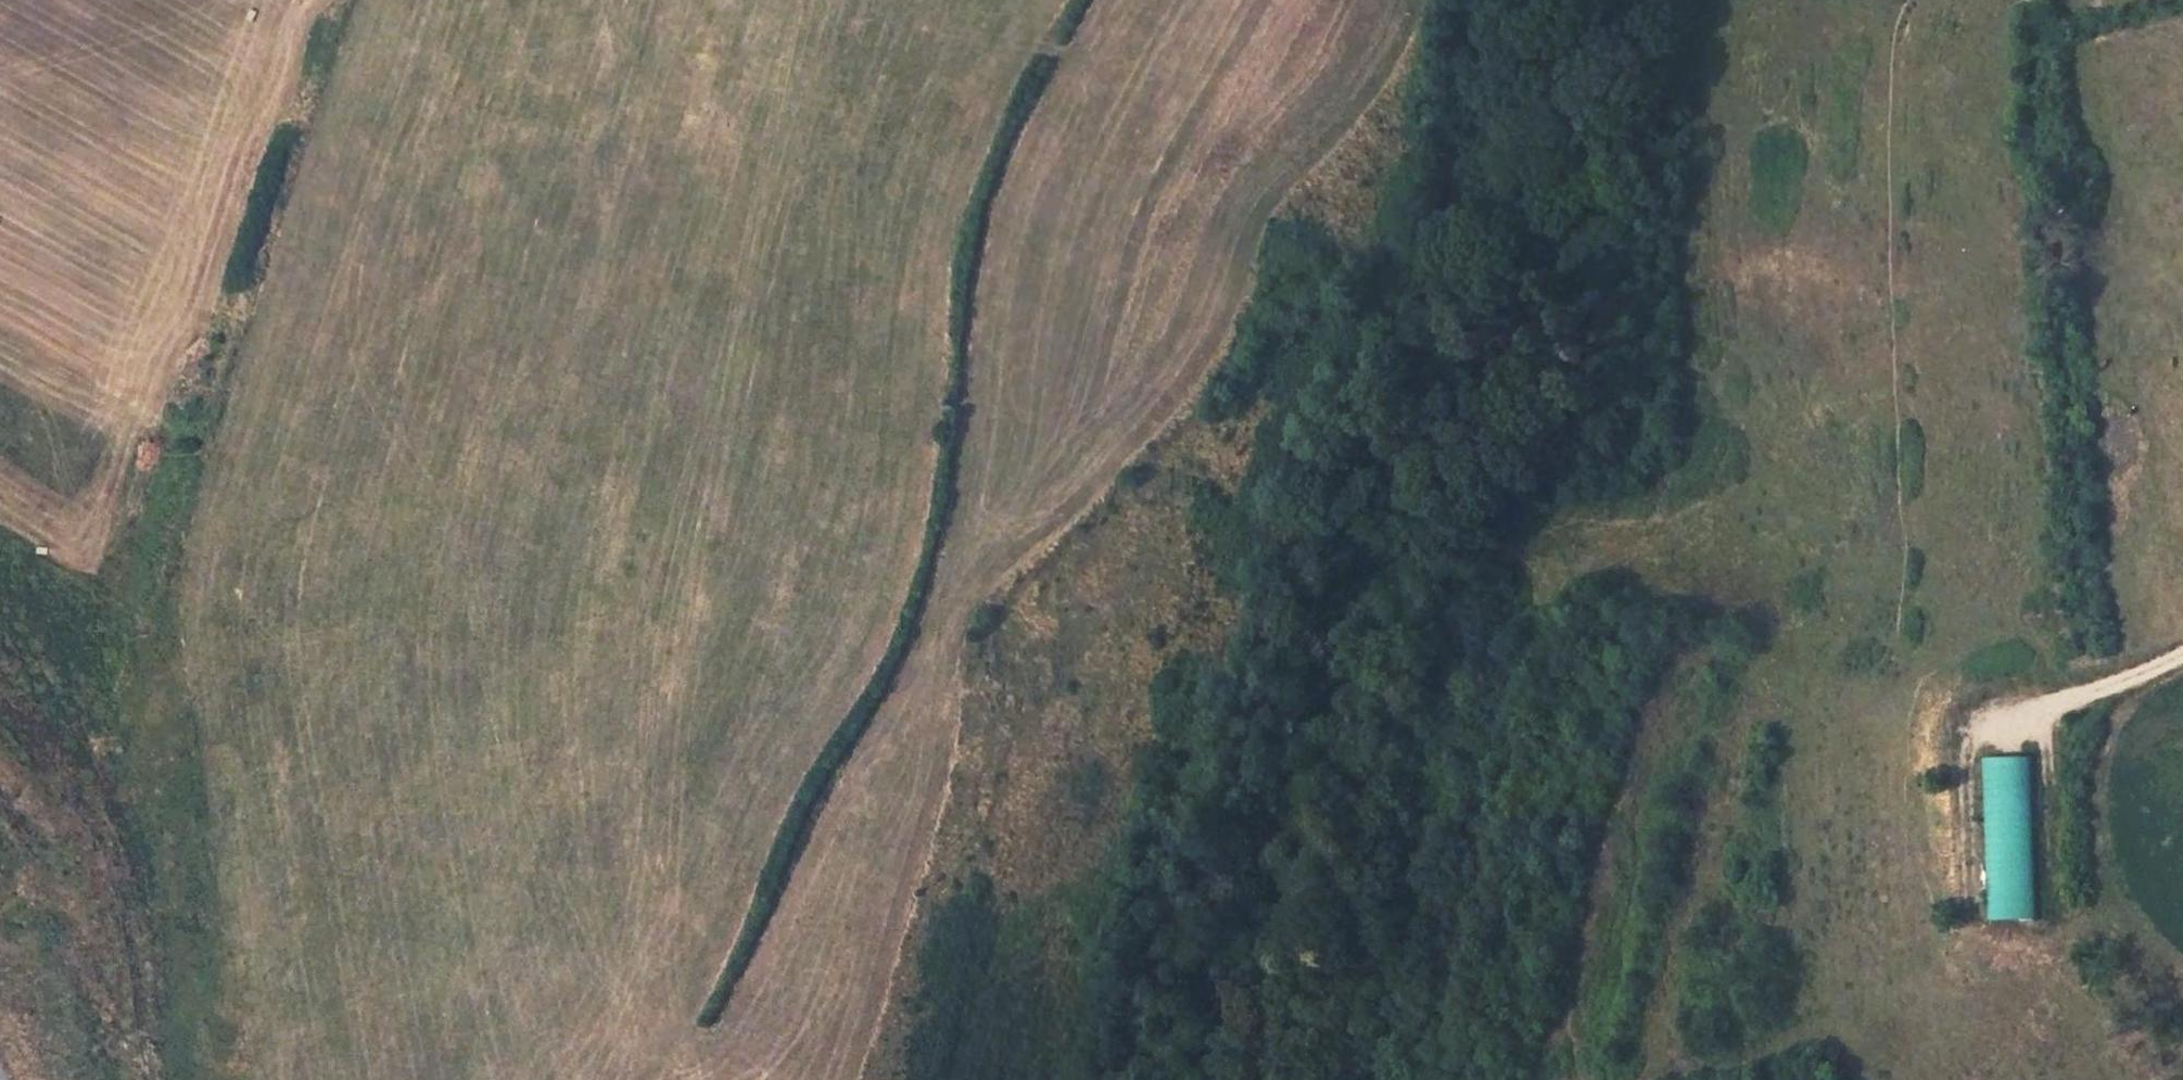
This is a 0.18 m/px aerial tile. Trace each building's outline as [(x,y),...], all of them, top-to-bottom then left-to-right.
[(1984,763),(1990,925),(2041,923),(2035,761),(1984,763)]
